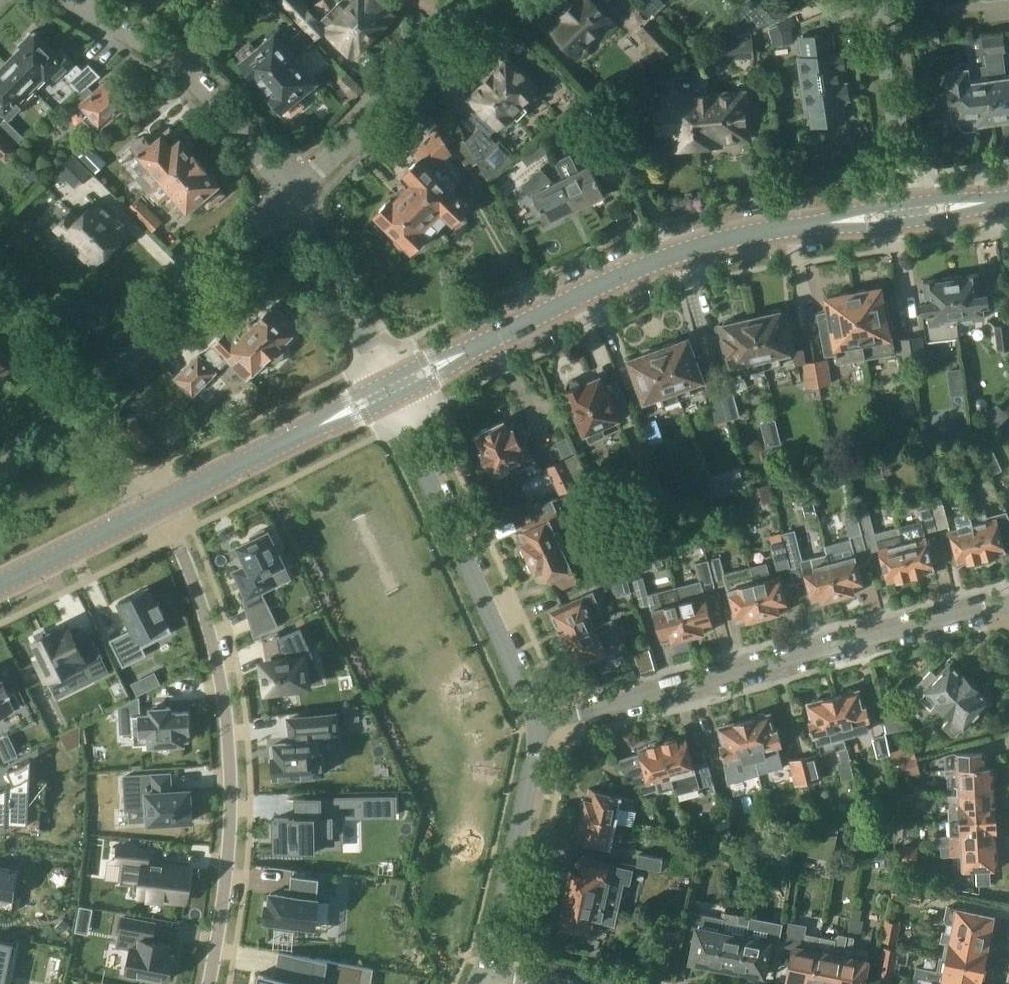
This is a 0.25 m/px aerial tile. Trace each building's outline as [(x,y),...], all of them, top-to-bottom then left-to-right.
[(235,1),(234,0),(215,0),(214,1),(225,11),(235,1)] [(373,35),(340,0),(327,13),(334,21),(327,28),(353,54),(373,35)] [(340,0),(373,35),(393,15),(378,0),(340,0)] [(570,7),(561,17),(565,21),(554,33),(578,57),(591,44),(589,42),(604,27),(607,30),(615,21),(604,10),(610,4),(613,8),(617,8),(624,0),(602,0),(604,1),(599,6),(593,0),(587,0),(583,4),(580,0),(577,0),(570,7)] [(658,0),(641,0),(653,13),(662,4),(658,0)] [(759,0),(749,0),(727,14),(746,31),(777,19),(759,0)] [(797,25),(793,17),(777,24),(781,32),(781,31),(790,27),(791,27),(797,25)] [(675,44),(651,20),(638,32),(650,44),(642,51),(651,60),(658,53),(662,56),(675,44)] [(777,24),(768,28),(773,45),(781,31),(781,32),(777,24)] [(737,25),(728,29),(732,37),(741,33),(737,25)] [(496,28),(491,33),(502,44),(507,39),(496,28)] [(304,50),(313,42),(302,29),(293,36),(304,50)] [(23,48),(8,63),(32,87),(44,75),(52,83),(57,82),(76,63),(61,48),(56,53),(34,31),(34,32),(30,32),(27,34),(28,38),(21,45),(23,48)] [(775,47),(794,44),(792,33),(782,36),(775,47)] [(820,104),(823,124),(844,121),(841,101),(845,101),(844,99),(848,98),(846,83),(840,84),(838,69),(844,69),(842,53),(838,54),(838,52),(834,53),(831,33),(800,37),(803,57),(799,57),(806,106),(820,104)] [(276,34),(257,50),(250,42),(238,52),(245,61),(244,62),(264,85),(266,84),(297,56),(290,48),(289,49),(276,34)] [(993,120),(1008,118),(1008,77),(1006,78),(1002,51),(1006,50),(1003,34),(983,37),(986,65),(993,120)] [(727,55),(753,53),(752,38),(726,40),(727,55)] [(305,65),(297,56),(266,84),(273,92),(271,94),(284,108),(285,107),(291,115),(304,104),(297,97),(316,81),(304,66),(305,65)] [(480,127),(466,141),(470,149),(478,162),(487,178),(514,158),(511,155),(513,152),(499,139),(497,142),(489,135),(498,125),(511,112),(518,119),(528,109),(522,103),(536,90),(524,78),(524,74),(521,72),(517,71),(506,61),(469,98),(479,108),(470,118),(480,127)] [(79,92),(88,85),(100,75),(90,62),(69,80),(77,90),(79,92)] [(32,87),(8,63),(0,70),(0,108),(9,118),(22,106),(17,101),(32,87)] [(993,120),(986,65),(965,68),(966,70),(949,72),(949,76),(946,78),(947,84),(950,86),(951,89),(948,89),(950,106),(953,105),(955,120),(959,119),(960,126),(965,130),(974,129),(978,124),(978,122),(993,120)] [(79,92),(77,90),(69,97),(70,99),(61,107),(68,116),(77,108),(82,113),(88,108),(91,112),(87,115),(99,127),(102,124),(130,101),(110,78),(94,92),(88,85),(79,92)] [(678,147),(699,146),(695,95),(694,78),(674,80),(675,91),(652,93),(654,134),(677,132),(678,147)] [(746,91),(695,95),(699,146),(722,144),(721,140),(744,138),(743,130),(749,129),(746,91)] [(16,151),(18,149),(15,146),(25,137),(6,118),(0,124),(0,135),(16,151)] [(149,190),(162,179),(184,161),(193,153),(191,151),(191,147),(187,143),(184,142),(181,139),(180,140),(170,128),(152,144),(145,136),(134,146),(144,158),(134,167),(140,174),(137,177),(149,190)] [(554,146),(566,137),(559,128),(547,137),(554,146)] [(391,198),(375,215),(394,234),(395,242),(400,247),(409,249),(412,251),(427,236),(429,238),(449,218),(453,222),(470,206),(452,188),(467,174),(438,129),(414,152),(420,158),(404,174),(413,182),(394,201),(391,198)] [(16,151),(0,135),(0,157),(5,162),(9,158),(14,162),(21,156),(16,151)] [(540,140),(534,145),(541,155),(548,150),(540,140)] [(942,155),(934,149),(930,156),(938,162),(942,155)] [(91,171),(81,161),(73,153),(56,170),(75,189),(91,171)] [(200,161),(193,153),(184,161),(162,179),(149,190),(159,203),(173,192),(188,209),(202,198),(209,206),(224,194),(217,185),(219,183),(217,180),(217,177),(213,173),(209,172),(200,161)] [(563,178),(576,209),(605,194),(591,164),(579,170),(571,153),(555,161),(563,178)] [(576,209),(563,178),(554,183),(541,167),(522,185),(531,196),(533,195),(547,223),(576,209)] [(152,231),(161,222),(138,199),(129,208),(152,231)] [(72,211),(56,227),(94,265),(96,262),(102,262),(110,254),(110,248),(111,248),(116,248),(125,240),(125,233),(127,231),(97,200),(79,218),(72,211)] [(952,277),(958,324),(973,322),(973,319),(986,317),(984,304),(989,304),(987,287),(982,288),(979,273),(967,274),(968,277),(964,277),(961,275),(952,277)] [(959,336),(958,324),(952,277),(942,278),(940,280),(936,281),(936,278),(924,280),(926,296),(920,296),(926,341),(959,336)] [(854,293),(865,357),(896,351),(888,306),(883,302),(880,288),(868,291),(865,289),(859,290),(857,293),(854,293)] [(827,298),(829,311),(819,312),(827,354),(838,352),(839,361),(865,357),(854,293),(851,294),(848,292),(842,293),(840,296),(827,298)] [(199,355),(176,377),(193,394),(216,372),(212,368),(217,363),(221,366),(228,359),(247,378),(265,361),(269,365),(274,365),(285,354),(285,349),(281,345),(298,328),(274,304),(253,325),(250,322),(242,329),(245,332),(243,335),(237,329),(231,335),(226,331),(212,345),(206,351),(210,355),(205,360),(199,355)] [(752,316),(765,367),(779,364),(776,354),(794,350),(784,309),(752,316)] [(749,371),(765,367),(752,316),(721,324),(731,367),(747,363),(749,371)] [(1008,324),(994,326),(998,351),(1008,349),(1008,330),(1008,324)] [(910,337),(913,362),(925,361),(922,336),(910,337)] [(913,362),(910,337),(898,339),(901,364),(913,362)] [(661,349),(680,399),(693,394),(689,384),(702,379),(688,339),(661,349)] [(802,347),(794,349),(794,350),(793,350),(796,362),(804,361),(802,347)] [(680,399),(661,349),(630,360),(645,400),(661,394),(664,404),(680,399)] [(826,359),(815,361),(819,386),(830,384),(826,359)] [(808,387),(819,386),(815,361),(804,363),(808,387)] [(572,379),(570,380),(569,380),(567,383),(566,386),(566,389),(585,432),(589,442),(606,435),(602,425),(618,417),(600,378),(583,385),(579,381),(577,379),(572,379)] [(733,391),(723,394),(729,419),(740,416),(733,391)] [(716,423),(729,419),(723,394),(709,397),(716,423)] [(978,409),(981,410),(984,409),(986,407),(987,404),(987,401),(985,399),(982,397),(979,398),(976,400),(975,403),(976,406),(978,409)] [(994,431),(1008,415),(996,404),(981,419),(994,431)] [(775,419),(761,423),(767,447),(781,443),(775,419)] [(145,430),(135,420),(122,433),(132,443),(145,430)] [(480,433),(477,435),(484,451),(482,452),(484,454),(482,458),(485,464),(489,466),(490,468),(492,467),(495,472),(508,465),(512,474),(535,463),(526,443),(521,446),(513,429),(508,431),(504,422),(490,428),(486,428),(481,430),(480,433)] [(990,476),(1003,470),(992,447),(979,453),(990,476)] [(575,454),(547,468),(560,493),(588,479),(575,454)] [(844,467),(835,469),(838,481),(847,478),(844,467)] [(744,486),(739,472),(715,480),(720,494),(744,486)] [(671,507),(661,479),(640,487),(642,491),(638,493),(646,513),(650,512),(651,515),(671,507)] [(750,489),(754,506),(773,501),(768,484),(750,489)] [(534,525),(518,533),(522,542),(521,543),(523,546),(522,549),(524,554),(527,555),(528,558),(564,541),(558,529),(564,526),(558,511),(570,505),(565,494),(565,493),(561,495),(528,510),(533,522),(534,525)] [(801,497),(806,517),(817,514),(812,494),(801,497)] [(943,503),(931,506),(937,529),(949,526),(943,503)] [(926,532),(937,529),(931,506),(921,509),(926,532)] [(857,513),(867,552),(879,549),(875,532),(869,510),(867,510),(857,513)] [(972,519),(982,558),(997,554),(996,551),(1006,548),(1004,539),(1008,537),(1008,524),(1004,516),(988,520),(986,511),(971,514),(971,515),(972,519)] [(968,562),(982,558),(972,519),(971,515),(971,514),(970,512),(954,516),(957,527),(950,529),(959,561),(967,559),(968,562)] [(870,562),(867,552),(857,513),(844,516),(850,537),(824,543),(827,553),(838,595),(865,588),(859,565),(870,562)] [(922,520),(898,526),(911,577),(936,571),(922,520)] [(898,526),(875,532),(879,549),(888,583),(911,577),(898,526)] [(247,565),(235,572),(247,598),(245,599),(248,609),(265,601),(261,592),(277,583),(271,570),(285,563),(268,531),(266,532),(264,529),(250,536),(252,539),(238,546),(247,564),(247,565)] [(588,529),(573,536),(577,545),(592,538),(589,530),(588,529)] [(812,602),(838,595),(827,553),(803,559),(795,529),(781,533),(790,567),(794,583),(807,580),(812,602)] [(778,570),(790,567),(781,533),(781,532),(769,536),(778,570)] [(564,541),(528,558),(529,561),(529,564),(531,569),(534,570),(535,573),(539,571),(544,581),(550,578),(556,591),(579,581),(572,567),(570,563),(567,556),(570,554),(564,541)] [(720,556),(708,559),(716,587),(726,584),(727,584),(724,573),(720,556)] [(708,559),(695,563),(700,580),(702,586),(703,586),(704,590),(716,587),(708,559)] [(766,562),(750,566),(764,618),(778,615),(777,613),(779,612),(778,608),(788,605),(787,601),(780,575),(770,578),(768,571),(766,562)] [(624,566),(610,570),(614,582),(628,578),(624,566)] [(724,573),(727,584),(736,619),(746,616),(747,621),(750,620),(750,622),(764,618),(750,566),(724,573)] [(643,577),(631,580),(638,607),(650,603),(648,593),(643,577)] [(700,580),(675,586),(688,636),(690,635),(693,637),(700,635),(702,632),(704,631),(703,627),(713,624),(704,590),(703,586),(702,586),(700,580)] [(132,628),(110,639),(123,666),(147,654),(143,646),(171,631),(162,613),(164,612),(159,601),(157,602),(149,586),(145,588),(145,587),(133,593),(133,594),(119,601),(132,628)] [(675,586),(648,593),(650,603),(651,603),(661,638),(671,636),(672,640),(673,640),(677,641),(685,639),(687,636),(688,636),(675,586)] [(571,603),(552,612),(554,615),(553,618),(555,623),(558,624),(560,628),(559,629),(564,639),(604,621),(592,594),(579,600),(576,599),(572,601),(571,603)] [(604,621),(564,639),(568,650),(570,649),(571,654),(570,656),(572,661),(575,662),(577,666),(595,657),(598,659),(602,656),(604,654),(607,652),(626,644),(614,617),(604,621)] [(37,639),(34,640),(43,657),(36,660),(46,680),(49,679),(52,685),(87,668),(93,679),(108,671),(90,634),(76,641),(68,626),(57,632),(56,629),(47,634),(46,633),(36,638),(37,639)] [(277,659),(261,662),(262,666),(264,674),(266,691),(310,683),(305,657),(313,655),(301,627),(278,638),(281,658),(277,659)] [(655,668),(649,649),(634,655),(642,672),(655,668)] [(931,670),(911,691),(931,709),(938,702),(945,709),(970,682),(961,674),(950,664),(938,677),(931,670)] [(142,678),(132,683),(138,695),(148,690),(142,678)] [(19,705),(13,693),(16,692),(15,690),(9,693),(3,680),(0,681),(0,714),(19,705)] [(951,715),(942,724),(952,735),(957,734),(963,727),(964,728),(989,702),(979,691),(970,682),(945,709),(951,715)] [(858,689),(833,696),(843,735),(844,735),(868,728),(866,722),(870,721),(865,705),(862,705),(858,689)] [(139,696),(119,706),(119,718),(132,717),(133,733),(143,732),(143,744),(151,743),(151,744),(184,742),(183,730),(189,730),(188,711),(171,712),(170,706),(152,707),(152,713),(140,714),(139,696)] [(843,735),(833,696),(809,702),(822,754),(839,749),(842,761),(850,759),(846,747),(847,746),(844,735),(843,735)] [(358,706),(345,707),(347,720),(359,719),(358,706)] [(885,724),(886,732),(912,727),(897,712),(883,715),(885,724)] [(277,756),(273,757),(275,776),(298,773),(298,778),(316,776),(316,771),(325,770),(322,751),(319,751),(317,739),(315,739),(314,733),(338,731),(336,713),(289,718),(291,736),(296,735),(297,741),(275,743),(277,756)] [(757,717),(745,720),(755,759),(759,773),(784,767),(779,746),(782,745),(778,728),(774,729),(770,713),(766,714),(764,713),(759,714),(757,717)] [(723,726),(719,727),(724,742),(720,743),(724,760),(728,759),(729,765),(726,766),(730,781),(759,773),(755,759),(745,720),(732,723),(730,722),(725,723),(723,726)] [(914,732),(919,736),(923,740),(936,736),(935,730),(931,723),(914,732)] [(890,748),(886,732),(885,724),(873,727),(878,751),(890,748)] [(676,739),(662,743),(670,776),(673,786),(675,793),(716,782),(712,769),(710,769),(708,759),(693,763),(687,739),(677,741),(676,739)] [(13,743),(0,749),(6,761),(18,755),(13,743)] [(673,786),(670,776),(662,743),(647,747),(648,749),(639,751),(639,753),(615,760),(627,776),(649,790),(657,788),(658,790),(673,786)] [(892,749),(896,763),(917,758),(914,744),(892,749)] [(953,752),(945,754),(946,768),(986,766),(985,750),(960,751),(953,752)] [(802,756),(809,781),(822,778),(815,752),(802,756)] [(809,781),(802,756),(789,759),(795,785),(809,781)] [(917,758),(896,763),(898,776),(920,771),(917,758)] [(6,824),(6,834),(29,835),(32,759),(8,771),(14,782),(0,789),(0,823),(6,824)] [(986,766),(946,768),(946,776),(957,775),(958,793),(994,791),(993,766),(986,766)] [(166,773),(125,776),(127,809),(148,808),(149,822),(193,820),(192,802),(191,802),(190,790),(172,791),(171,784),(166,784),(166,773)] [(583,812),(582,814),(617,820),(634,824),(637,810),(632,809),(635,797),(622,794),(623,794),(593,787),(590,798),(586,797),(585,799),(583,800),(581,810),(583,812)] [(958,793),(925,795),(926,808),(937,807),(937,803),(948,802),(952,803),(949,807),(949,819),(995,817),(994,791),(958,793)] [(306,817),(275,818),(275,835),(276,836),(277,837),(278,838),(279,838),(279,849),(303,848),(303,847),(321,846),(321,837),(342,837),(342,835),(342,816),(337,816),(337,804),(358,803),(358,816),(369,816),(369,815),(396,815),(395,797),(396,797),(396,796),(306,798),(306,817)] [(894,801),(884,803),(886,818),(896,817),(894,801)] [(612,846),(617,820),(582,814),(579,830),(583,831),(581,840),(612,846)] [(950,834),(937,835),(938,846),(940,846),(997,844),(995,817),(949,819),(950,834)] [(863,839),(866,826),(857,824),(854,837),(863,839)] [(997,844),(940,846),(941,856),(961,856),(962,870),(978,869),(979,885),(992,884),(991,869),(998,868),(997,844)] [(119,846),(117,861),(124,861),(121,883),(132,885),(131,894),(150,896),(149,897),(164,899),(164,898),(186,900),(190,867),(164,864),(164,863),(153,862),(153,863),(149,862),(150,849),(119,846)] [(904,866),(918,867),(918,847),(904,847),(904,866)] [(724,850),(721,857),(732,861),(734,854),(724,850)] [(663,857),(639,853),(637,865),(661,869),(663,857)] [(597,905),(611,907),(616,908),(621,879),(627,880),(629,868),(580,859),(578,869),(570,867),(570,869),(564,898),(570,899),(597,905)] [(13,912),(19,870),(0,868),(0,910),(13,912)] [(267,904),(265,920),(276,921),(276,927),(295,929),(296,923),(317,925),(319,897),(318,897),(319,877),(293,875),(292,887),(288,887),(287,894),(271,893),(270,904),(267,904)] [(893,894),(914,898),(917,886),(896,882),(893,894)] [(611,907),(597,905),(570,899),(564,898),(559,925),(591,932),(594,918),(615,922),(617,909),(616,908),(611,907)] [(80,907),(79,915),(91,917),(92,909),(80,907)] [(946,931),(952,933),(989,940),(994,915),(958,907),(957,909),(948,907),(945,918),(948,922),(946,931)] [(691,960),(716,965),(722,931),(723,924),(724,918),(689,911),(686,927),(697,929),(691,960)] [(716,965),(740,969),(746,936),(748,924),(739,922),(740,915),(725,912),(724,918),(723,924),(722,931),(716,965)] [(121,932),(118,945),(131,947),(127,971),(170,979),(171,974),(174,975),(177,959),(174,959),(175,954),(167,952),(169,943),(153,940),(153,938),(153,936),(156,924),(156,923),(155,923),(150,922),(123,917),(121,931),(121,932)] [(748,924),(746,936),(740,969),(765,974),(767,961),(776,962),(783,923),(750,917),(748,924)] [(851,918),(848,932),(861,935),(864,920),(861,920),(851,918)] [(64,919),(57,925),(64,932),(70,925),(64,919)] [(670,922),(656,919),(653,933),(667,936),(670,922)] [(882,939),(897,942),(900,923),(886,920),(882,939)] [(812,983),(818,950),(821,936),(806,933),(808,925),(789,921),(784,946),(794,948),(788,979),(812,983)] [(946,943),(944,957),(984,965),(985,962),(987,960),(988,955),(986,952),(989,940),(952,933),(946,931),(943,931),(941,941),(950,943),(950,945),(946,943)] [(812,983),(837,983),(846,934),(839,933),(836,937),(835,938),(821,936),(818,950),(812,983)] [(846,934),(837,983),(864,983),(870,951),(853,948),(855,936),(846,934)] [(14,942),(0,939),(0,983),(6,983),(14,942)] [(880,971),(893,973),(897,949),(885,947),(880,971)] [(313,981),(301,979),(302,975),(352,983),(359,983),(362,967),(362,966),(280,951),(279,953),(283,953),(279,976),(260,972),(258,983),(313,983),(313,981)] [(984,965),(944,957),(940,956),(937,970),(916,966),(914,977),(919,978),(949,983),(980,983),(984,965)] [(893,973),(880,971),(878,983),(891,983),(893,973)]
